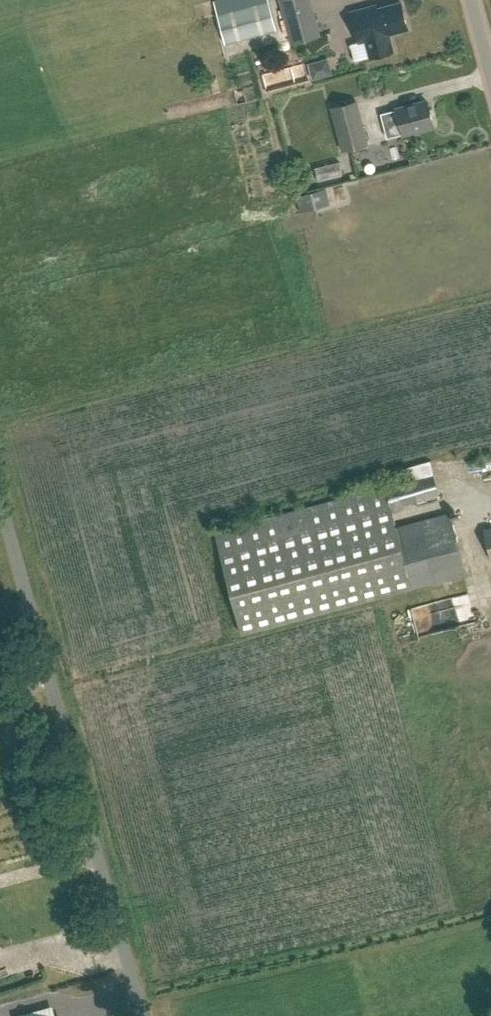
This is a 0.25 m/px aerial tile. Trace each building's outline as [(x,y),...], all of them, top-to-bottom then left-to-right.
[(319,35),(310,0),(281,0),(292,43),(319,35)] [(276,29),(269,1),(218,15),(225,43),(276,29)] [(377,5),(352,12),(360,41),(366,40),(371,57),(394,50),(389,33),(408,28),(401,2),(378,8),(377,5)] [(315,79),(325,77),(320,60),(310,63),(315,79)] [(333,107),(344,151),(370,144),(359,100),(333,107)] [(380,115),(386,138),(402,134),(432,126),(426,102),(395,111),(380,115)] [(328,189),(298,196),(302,212),(332,205),(328,189)] [(402,504),(439,494),(434,475),(386,488),(385,485),(214,530),(242,633),(466,573),(450,512),(395,527),(391,512),(403,508),(402,504)] [(482,530),(486,544),(490,543),(490,528),(482,530)]
